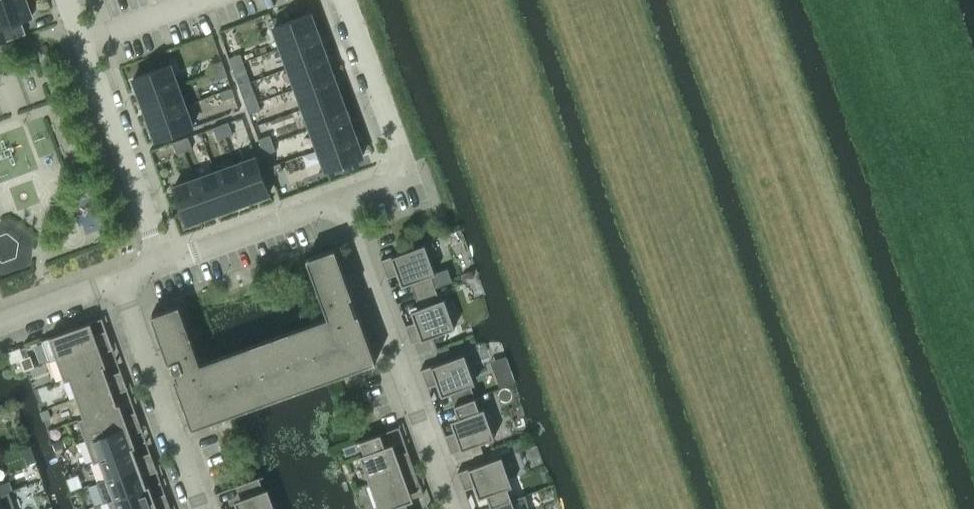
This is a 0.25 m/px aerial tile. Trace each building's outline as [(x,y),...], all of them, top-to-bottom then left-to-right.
[(14,38),(9,24),(32,15),(31,13),(35,11),(31,0),(0,0),(0,43),(14,38)] [(310,13),(274,26),(282,48),(318,35),(310,13)] [(318,35),(282,48),(289,68),(325,54),(318,35)] [(240,54),(229,58),(232,66),(243,62),(240,54)] [(325,54),(289,68),(296,88),(333,75),(325,54)] [(222,60),(210,65),(213,73),(225,68),(222,60)] [(243,62),(232,66),(235,73),(246,69),(243,62)] [(170,64),(134,77),(142,98),(178,85),(170,64)] [(225,68),(213,73),(216,80),(228,76),(225,68)] [(333,75),(296,88),(304,108),(340,95),(333,75)] [(178,85),(142,98),(149,118),(185,105),(178,85)] [(232,88),(220,92),(223,100),(235,96),(232,88)] [(255,94),(244,98),(247,106),(258,102),(255,94)] [(340,95),(304,108),(311,129),(347,116),(340,95)] [(258,102),(247,106),(249,114),(261,109),(258,102)] [(185,105),(149,118),(157,139),(157,140),(193,127),(193,126),(185,105)] [(347,116),(311,129),(318,149),(355,136),(347,116)] [(229,122),(221,125),(225,136),(233,134),(229,122)] [(221,125),(213,128),(217,139),(225,136),(221,125)] [(270,135),(259,139),(261,147),(273,143),(270,135)] [(355,136),(318,149),(326,170),(362,157),(355,136)] [(188,137),(181,140),(185,151),(192,149),(188,137)] [(181,140),(173,142),(177,154),(185,151),(181,140)] [(273,143),(261,147),(264,154),(276,150),(273,143)] [(257,157),(236,165),(248,200),(270,192),(257,157)] [(280,163),(269,167),(271,174),(283,170),(280,163)] [(236,165),(215,172),(228,207),(248,200),(236,165)] [(215,172),(195,180),(208,214),(228,207),(215,172)] [(195,180),(174,187),(186,222),(208,214),(195,180)] [(381,259),(388,277),(399,273),(403,284),(410,281),(415,294),(436,287),(431,274),(435,273),(425,243),(381,259)] [(307,258),(328,316),(348,371),(376,361),(335,247),(307,258)] [(416,321),(405,325),(411,343),(455,327),(444,298),(440,299),(436,287),(415,294),(420,307),(412,310),(416,321)] [(179,304),(151,314),(192,427),(221,417),(348,371),(328,316),(201,362),(179,304)] [(43,341),(50,361),(57,358),(110,339),(107,329),(93,334),(89,323),(50,337),(50,338),(43,341)] [(57,358),(50,361),(50,362),(58,359),(65,378),(104,364),(100,353),(114,348),(110,339),(57,358)] [(421,369),(427,387),(439,383),(443,394),(450,391),(455,404),(475,397),(471,383),(475,382),(464,353),(421,369)] [(71,379),(77,397),(125,379),(122,370),(108,375),(104,364),(65,378),(66,381),(71,379)] [(77,397),(84,417),(118,405),(114,394),(128,389),(125,379),(77,397)] [(456,431),(445,435),(451,453),(495,437),(484,408),(480,409),(475,397),(455,404),(459,417),(452,420),(456,431)] [(80,419),(87,439),(126,425),(140,420),(136,411),(122,416),(118,405),(84,417),(80,419)] [(99,457),(99,458),(133,446),(129,435),(143,430),(140,420),(126,425),(87,439),(94,458),(99,457)] [(361,455),(371,482),(415,467),(409,450),(397,454),(393,443),(386,446),(381,433),(360,440),(365,453),(361,455)] [(99,458),(107,478),(141,466),(155,461),(151,452),(137,457),(133,446),(99,458)] [(476,465),(458,471),(464,489),(476,485),(480,496),(487,493),(492,506),(512,499),(508,486),(512,484),(501,455),(497,457),(476,465)] [(108,497),(109,501),(148,487),(144,476),(158,471),(155,461),(141,466),(107,478),(113,495),(108,497)] [(385,508),(409,508),(406,501),(413,498),(409,487),(421,483),(415,467),(371,482),(380,508),(384,508),(385,508)] [(7,483),(10,490),(14,488),(15,489),(28,484),(25,476),(7,483)] [(268,488),(264,489),(260,476),(239,484),(243,497),(236,500),(239,508),(276,508),(268,488)] [(112,508),(150,508),(169,502),(166,492),(152,497),(148,487),(109,501),(112,508)] [(9,490),(0,493),(0,508),(15,508),(9,490)] [(524,495),(512,499),(492,506),(493,508),(529,508),(524,495)]
